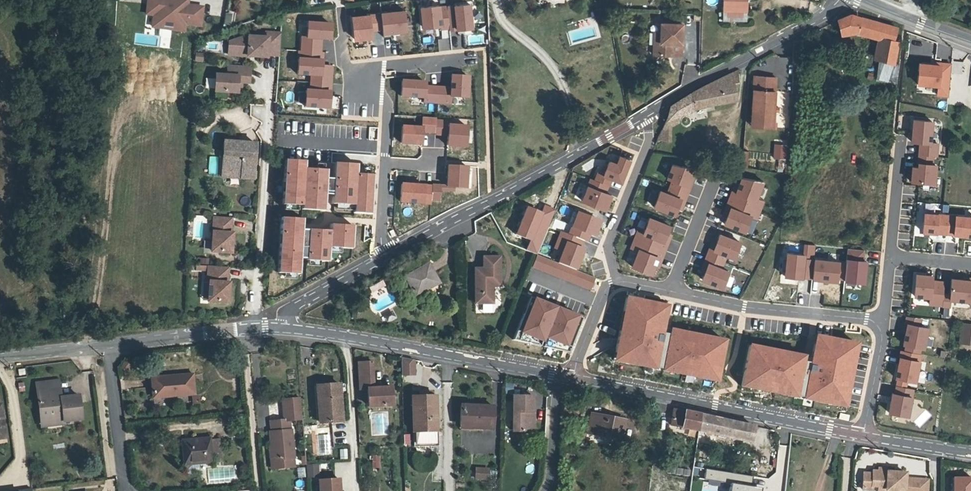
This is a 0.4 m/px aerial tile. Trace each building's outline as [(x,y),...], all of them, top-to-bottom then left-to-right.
[(146,15),(153,16),(152,26),(185,30),(186,23),(201,25),(203,6),(188,4),(188,0),(148,0),(146,15)] [(722,13),(748,13),(748,0),(723,0),(722,13)] [(424,30),(442,28),(442,31),(450,30),(450,32),(458,32),(458,31),(464,30),(464,31),(472,30),(470,7),(422,10),(424,30)] [(224,26),(232,26),(232,13),(224,13),(224,26)] [(382,16),(353,19),(355,41),(373,40),(372,32),(384,31),(384,39),(392,39),(392,34),(407,33),(405,13),(382,16)] [(837,20),(841,33),(855,29),(881,36),(877,58),(880,58),(877,74),(897,77),(899,62),(894,61),(897,42),(896,41),(896,38),(894,38),(897,28),(892,26),(850,14),(837,20)] [(333,68),(323,68),(324,53),(322,53),(322,45),(319,45),(320,41),(323,41),(331,41),(332,26),(309,24),(308,52),(300,52),(298,76),(312,77),(311,92),(307,91),(306,108),(330,109),(333,68)] [(659,45),(653,45),(652,57),(667,58),(667,50),(668,46),(681,47),(681,30),(660,29),(660,36),(659,45)] [(281,56),(283,34),(268,33),(268,38),(250,37),(250,38),(244,38),(238,40),(236,55),(269,58),(269,55),(281,56)] [(196,53),(195,61),(203,62),(204,54),(196,53)] [(949,96),(951,64),(937,63),(936,66),(920,65),(918,86),(939,88),(938,95),(949,96)] [(251,83),(251,67),(233,65),(233,76),(221,75),(220,91),(242,93),(243,87),(243,82),(247,82),(251,83)] [(693,91),(691,92),(693,107),(706,104),(735,98),(733,85),(739,82),(736,71),(700,88),(693,91)] [(776,77),(755,76),(753,119),(774,121),(776,77)] [(401,98),(424,100),(424,103),(451,105),(451,98),(468,99),(469,78),(453,77),(452,90),(426,88),(426,84),(402,82),(401,98)] [(204,88),(211,89),(213,79),(206,78),(204,88)] [(800,84),(793,83),(792,104),(798,104),(800,84)] [(684,96),(682,98),(684,112),(693,107),(691,92),(684,96)] [(684,112),(682,98),(678,101),(671,105),(664,124),(659,139),(668,141),(667,126),(675,123),(674,116),(684,112)] [(774,121),(753,119),(753,126),(776,127),(776,121),(774,121)] [(914,122),(912,144),(920,144),(932,145),(934,123),(914,122)] [(435,136),(435,134),(422,133),(422,129),(402,128),(401,144),(465,148),(467,128),(448,126),(447,137),(435,136)] [(225,141),(222,170),(242,172),(242,179),(255,180),(258,144),(225,141)] [(773,144),(773,158),(787,158),(787,144),(773,144)] [(920,144),(919,156),(933,157),(937,158),(938,146),(932,145),(920,144)] [(933,157),(919,156),(918,164),(919,164),(932,166),(933,157)] [(218,174),(218,157),(209,157),(208,174),(218,174)] [(610,162),(604,177),(612,180),(623,185),(631,162),(620,158),(617,165),(610,162)] [(286,160),(283,208),(324,210),(327,170),(306,169),(306,161),(286,160)] [(357,172),(349,171),(349,164),(335,163),(333,203),(354,204),(354,213),(371,214),(373,175),(357,174),(357,172)] [(692,187),(690,186),(693,179),(696,171),(675,163),(669,178),(674,180),(669,194),(661,191),(659,197),(656,204),(655,207),(676,215),(679,208),(681,209),(684,200),(686,201),(692,187)] [(913,168),(912,183),(936,186),(938,167),(932,166),(919,164),(919,169),(913,168)] [(465,189),(466,167),(448,166),(446,187),(454,188),(465,189)] [(222,178),(242,179),(242,172),(222,170),(222,178)] [(597,174),(594,181),(609,186),(610,187),(612,180),(604,177),(597,174)] [(735,192),(734,191),(728,206),(730,207),(726,216),(728,216),(725,223),(746,231),(752,216),(758,218),(765,201),(757,198),(764,181),(743,177),(741,183),(739,183),(735,192)] [(590,179),(588,186),(606,193),(609,186),(594,181),(590,179)] [(439,190),(439,186),(431,186),(431,187),(401,185),(400,202),(430,204),(431,200),(439,200),(439,190)] [(606,193),(588,186),(581,203),(606,213),(613,196),(606,193)] [(531,198),(528,192),(521,196),(524,201),(531,198)] [(656,204),(659,197),(652,194),(649,201),(656,204)] [(602,222),(580,213),(574,228),(592,235),(596,237),(602,222)] [(951,215),(925,213),(923,231),(949,233),(951,215)] [(951,215),(949,233),(970,235),(970,217),(951,215)] [(303,218),(283,217),(279,273),(300,274),(301,258),(307,258),(307,260),(328,261),(329,247),(352,248),(353,225),(331,224),(330,230),(303,228),(303,218)] [(669,243),(668,242),(671,234),(669,233),(672,226),(651,218),(645,233),(640,231),(633,248),(640,251),(634,267),(653,274),(656,265),(659,266),(662,258),(663,258),(669,243)] [(233,220),(215,219),(213,254),(233,255),(234,235),(232,235),(233,220)] [(592,235),(574,228),(571,236),(585,241),(588,243),(592,235)] [(560,263),(578,270),(586,249),(582,248),(585,241),(571,236),(563,233),(557,248),(565,251),(560,263)] [(706,262),(707,263),(704,271),(706,272),(703,279),(725,287),(726,284),(730,275),(731,271),(723,268),(728,255),(736,258),(742,242),(721,234),(718,241),(716,240),(713,248),(711,248),(706,262)] [(911,246),(911,234),(899,234),(898,246),(911,246)] [(788,255),(786,278),(811,281),(814,247),(804,246),(803,256),(788,255)] [(848,250),(845,283),(866,285),(868,263),(864,263),(865,252),(848,250)] [(596,278),(538,255),(533,267),(591,290),(596,278)] [(484,268),(475,268),(475,302),(493,302),(493,285),(501,285),(500,256),(484,256),(484,268)] [(329,259),(328,266),(343,268),(344,261),(329,259)] [(841,263),(816,261),(814,281),(839,283),(841,263)] [(428,264),(405,277),(415,296),(439,282),(428,264)] [(228,286),(229,270),(210,269),(209,285),(211,285),(209,304),(229,306),(230,286),(228,286)] [(951,295),(944,294),(945,281),(933,280),(933,275),(917,273),(915,295),(931,296),(930,303),(943,304),(950,305),(950,298),(951,295)] [(730,275),(726,284),(733,287),(736,277),(730,275)] [(964,279),(952,278),(951,295),(950,298),(970,300),(970,296),(970,280),(964,279)] [(389,293),(386,294),(381,282),(369,287),(377,307),(392,302),(389,293)] [(630,297),(617,360),(659,369),(672,305),(630,297)] [(537,299),(525,332),(546,340),(548,336),(559,307),(537,299)] [(559,307),(548,336),(569,345),(580,315),(559,307)] [(905,347),(904,350),(921,354),(922,350),(925,350),(930,329),(908,325),(904,346),(905,347)] [(962,325),(960,343),(970,345),(970,326),(962,325)] [(728,340),(673,329),(665,370),(719,381),(728,340)] [(819,335),(806,398),(848,407),(861,343),(819,335)] [(752,344),(744,386),(800,397),(809,355),(752,344)] [(922,362),(900,358),(896,380),(898,380),(897,385),(907,387),(908,383),(918,385),(922,362)] [(389,390),(389,386),(380,386),(379,359),(364,360),(365,387),(372,387),(373,405),(397,405),(397,390),(389,390)] [(400,377),(414,377),(415,359),(401,359),(400,377)] [(194,372),(153,377),(155,397),(196,393),(194,372)] [(240,390),(238,377),(229,379),(231,392),(240,390)] [(36,383),(37,391),(53,389),(60,388),(59,380),(36,383)] [(319,408),(322,408),(323,421),(342,420),(340,382),(317,384),(319,408)] [(909,418),(914,390),(895,387),(894,395),(892,395),(889,415),(909,418)] [(432,429),(433,429),(432,394),(425,394),(424,389),(415,388),(416,394),(411,394),(413,444),(432,444),(432,429)] [(37,391),(41,419),(63,416),(64,420),(84,417),(80,394),(61,396),(55,397),(53,389),(37,391)] [(514,393),(512,428),(530,429),(531,394),(514,393)] [(284,398),(285,418),(290,418),(302,417),(301,397),(284,398)] [(493,405),(462,404),(461,428),(492,429),(493,405)] [(698,428),(699,426),(701,414),(673,408),(670,422),(698,428)] [(588,410),(583,428),(618,437),(623,420),(588,410)] [(840,413),(839,420),(848,422),(849,415),(840,413)] [(701,414),(699,426),(698,428),(751,440),(754,425),(701,414)] [(64,424),(64,420),(63,416),(41,419),(41,427),(64,424)] [(271,430),(272,444),(275,444),(276,456),(293,455),(290,418),(285,418),(272,419),(272,430),(271,430)] [(208,431),(179,434),(182,459),(184,460),(184,466),(190,469),(200,468),(199,458),(212,456),(212,450),(220,450),(218,433),(209,433),(208,431)] [(558,456),(575,459),(577,445),(559,443),(558,456)] [(339,459),(347,460),(347,449),(339,449),(339,459)] [(294,464),(293,455),(276,456),(271,457),(271,465),(294,464)] [(306,478),(318,478),(318,465),(306,465),(306,478)] [(879,468),(874,467),(874,470),(864,470),(863,486),(873,487),(873,482),(887,483),(886,487),(904,488),(904,490),(918,490),(920,476),(906,475),(906,470),(890,468),(879,468)] [(476,468),(476,479),(489,479),(489,469),(476,468)] [(707,470),(705,479),(731,482),(730,490),(762,490),(762,488),(752,487),(754,477),(707,470)] [(320,480),(321,490),(341,490),(340,479),(320,480)] [(728,482),(704,482),(704,490),(725,490),(728,490),(728,482)]
